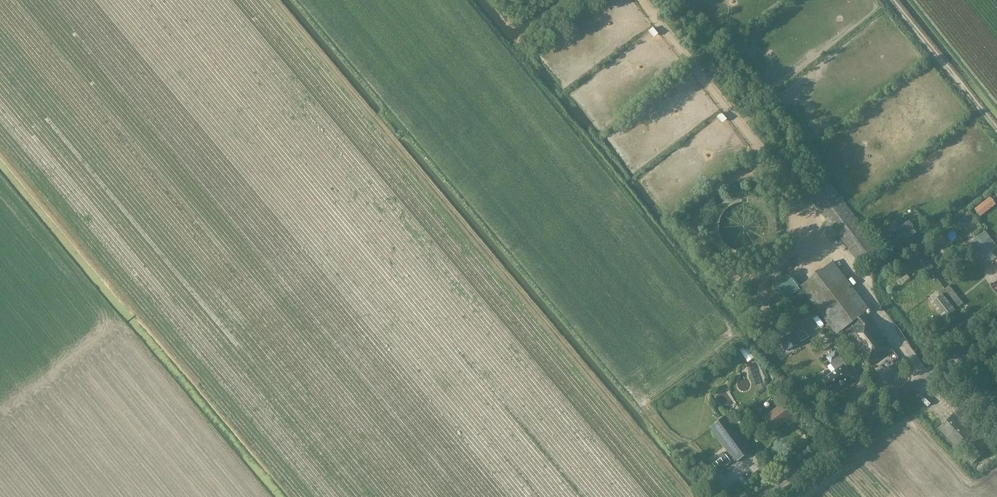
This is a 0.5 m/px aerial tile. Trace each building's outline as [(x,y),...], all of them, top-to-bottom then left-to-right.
[(656,24),(652,28),(657,35),(662,32),(656,24)] [(738,52),(743,49),(738,42),(733,45),(738,52)] [(690,66),(685,70),(691,76),(695,73),(690,66)] [(724,120),(730,117),(725,109),(720,112),(724,120)] [(825,220),(859,262),(879,247),(845,205),(828,183),(807,199),(825,220)] [(989,197),(973,210),(979,217),(995,205),(989,197)] [(996,248),(996,247),(985,231),(969,243),(986,265),(995,258),(991,252),(996,248)] [(839,260),(848,270),(851,268),(842,257),(839,260)] [(812,276),(799,287),(839,340),(841,338),(844,336),(848,341),(867,366),(891,349),(864,313),(869,309),(832,261),(812,276)] [(788,277),(775,287),(785,300),(798,290),(788,277)] [(943,320),(954,309),(941,293),(939,295),(935,290),(927,296),(931,302),(930,303),(943,320)] [(801,327),(779,341),(785,351),(808,337),(801,327)] [(835,370),(821,380),(831,393),(851,378),(842,366),(844,364),(838,357),(830,363),(835,370)] [(726,384),(716,391),(722,400),(733,393),(726,384)] [(780,403),(761,418),(771,431),(790,417),(780,403)] [(958,409),(953,414),(937,428),(972,465),(987,450),(992,445),(958,409)] [(708,427),(728,454),(726,456),(729,460),(731,458),(735,463),(751,451),(725,415),(708,427)] [(730,462),(729,460),(726,456),(724,455),(712,464),(717,471),(730,462)] [(755,470),(766,462),(762,457),(752,465),(755,470)]
